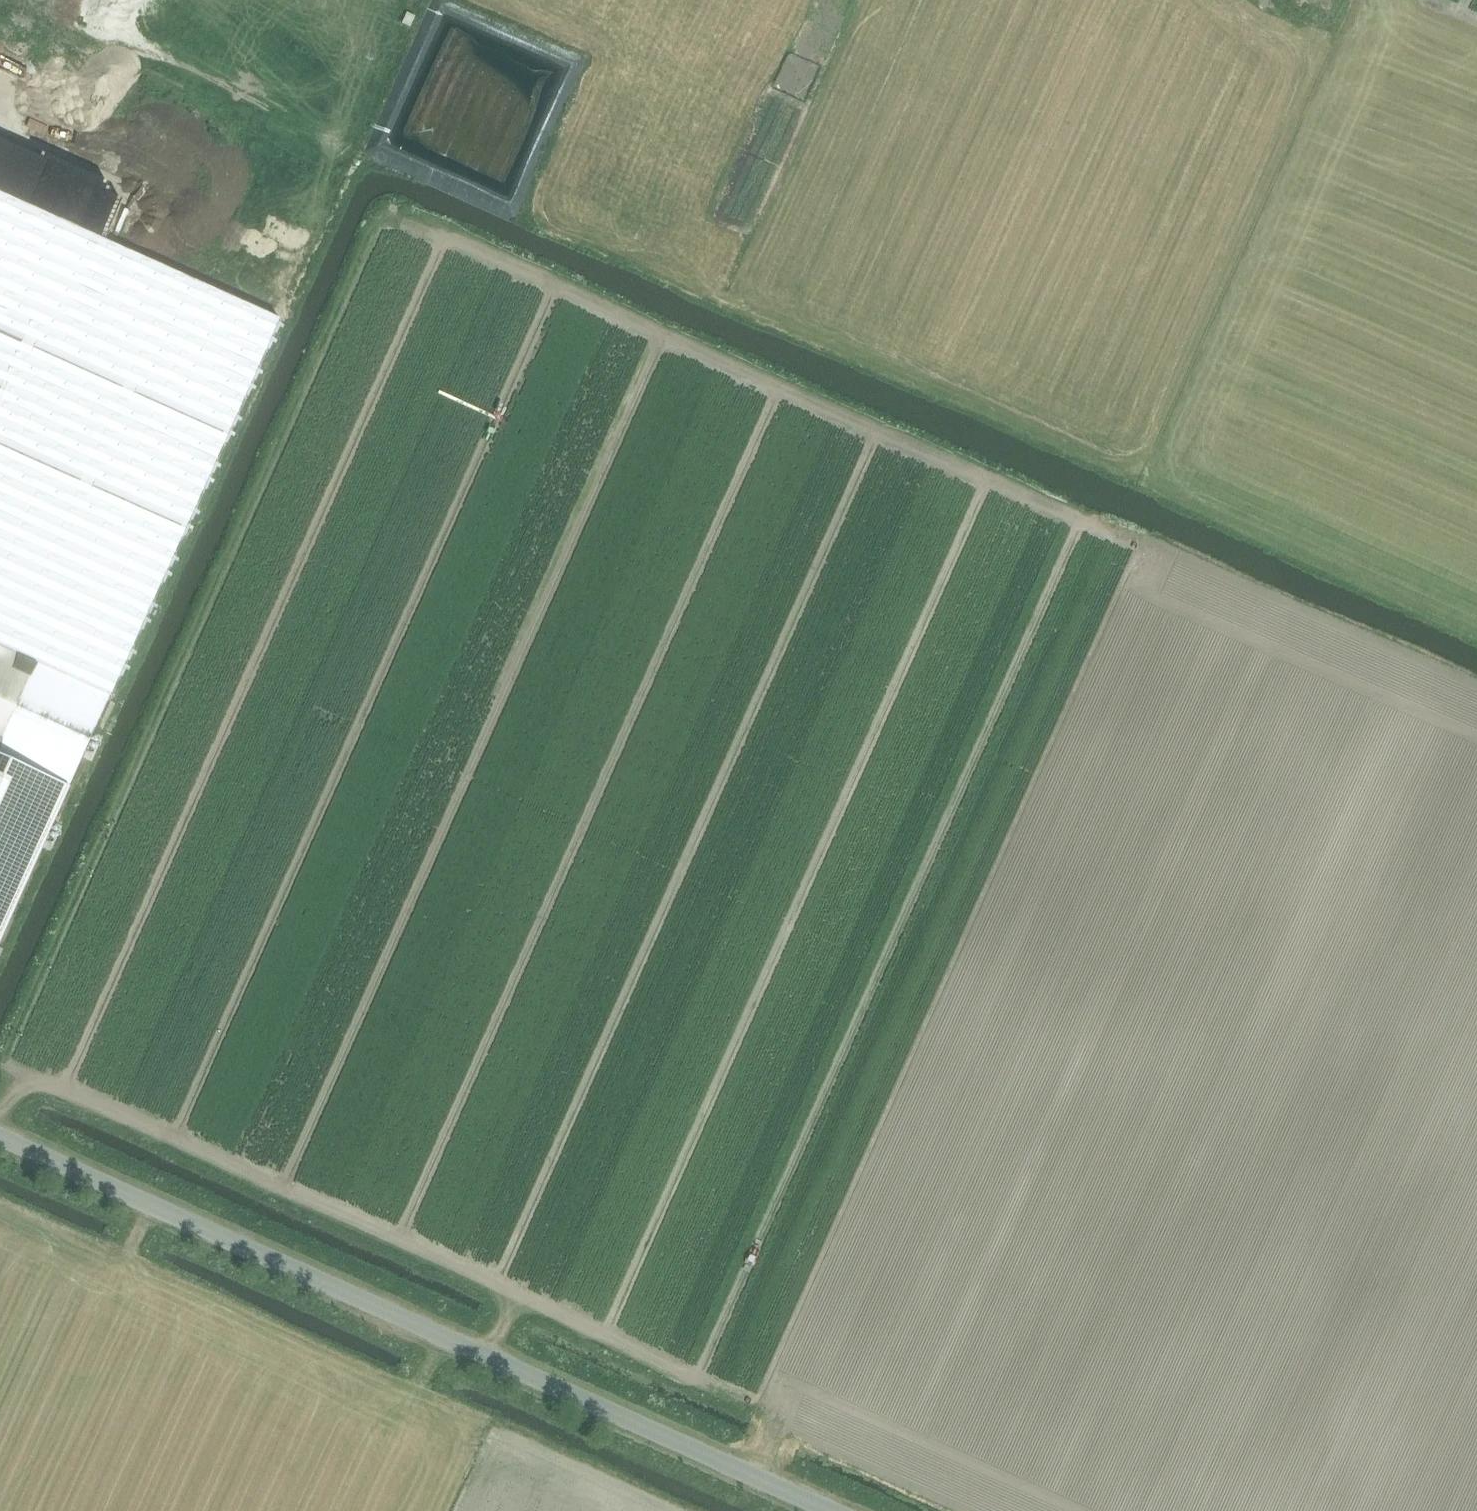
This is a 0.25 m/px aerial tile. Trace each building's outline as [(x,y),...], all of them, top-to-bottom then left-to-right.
[(374,155),(455,180),(462,158),(381,134),(374,155)] [(110,700),(280,320),(242,303),(114,246),(0,195),(0,650),(110,700)] [(100,196),(95,213),(120,220),(124,202),(100,196)] [(69,788),(110,700),(0,650),(0,757),(69,788)] [(69,788),(0,757),(0,944),(69,788)]
